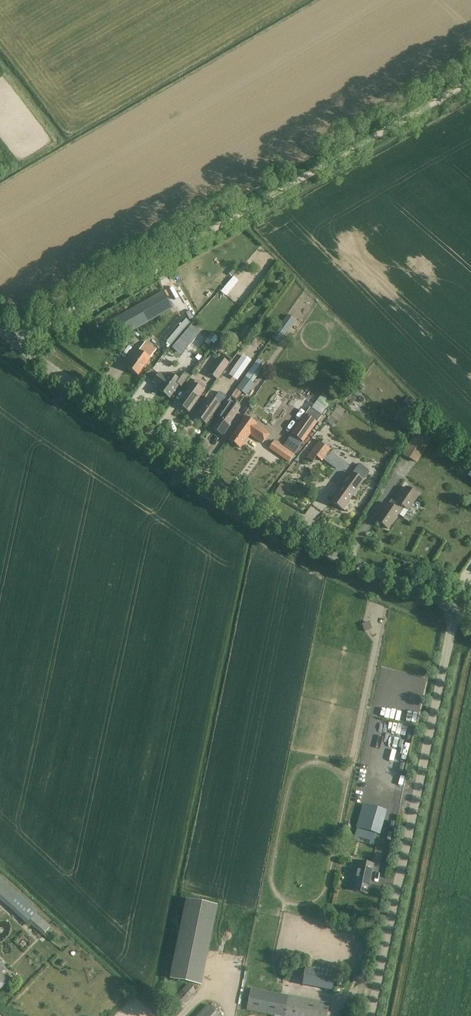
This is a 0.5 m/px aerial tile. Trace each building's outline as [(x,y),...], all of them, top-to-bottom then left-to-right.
[(228,273),(231,277),(237,270),(233,267),(228,273)] [(226,295),(238,280),(233,275),(220,291),(226,295)] [(173,308),(164,291),(111,321),(120,337),(173,308)] [(295,321),(287,315),(276,331),(284,337),(295,321)] [(177,341),(186,349),(196,337),(188,329),(177,341)] [(245,340),(240,337),(235,345),(240,349),(245,340)] [(156,350),(145,342),(127,368),(138,375),(156,350)] [(252,361),(244,355),(230,375),(238,381),(252,361)] [(230,363),(220,357),(208,374),(218,380),(230,363)] [(265,366),(257,360),(232,396),(237,400),(242,392),(246,395),(254,384),(253,383),(265,366)] [(190,376),(185,372),(179,373),(170,373),(167,378),(160,372),(152,383),(160,388),(159,390),(170,398),(178,385),(182,388),(190,376)] [(204,391),(193,383),(178,404),(189,411),(204,391)] [(319,398),(324,402),(328,397),(323,393),(319,398)] [(219,404),(210,397),(197,417),(206,423),(219,404)] [(229,400),(223,407),(217,417),(220,419),(213,428),(223,435),(230,424),(229,424),(235,415),(233,413),(238,406),(229,400)] [(306,415),(292,435),(304,442),(317,423),(322,416),(311,408),(306,415)] [(269,433),(246,417),(230,440),(240,447),(250,434),(263,442),(269,433)] [(419,432),(406,454),(417,460),(429,438),(419,432)] [(295,454),(275,441),(269,449),(289,463),(295,454)] [(307,458),(313,462),(317,457),(322,461),(331,450),(319,441),(307,458)] [(464,462),(459,468),(470,479),(470,468),(464,462)] [(368,473),(358,466),(332,502),(343,510),(363,481),(362,481),(368,473)] [(279,483),(274,492),(282,496),(286,487),(279,483)] [(396,503),(393,507),(389,504),(377,521),(388,528),(398,514),(400,516),(405,508),(409,511),(420,495),(406,486),(395,502),(396,503)] [(362,624),(365,631),(372,628),(370,622),(362,624)] [(369,755),(364,777),(373,778),(378,757),(369,755)] [(376,834),(383,810),(363,804),(355,835),(375,841),(376,834)] [(373,864),(356,861),(350,891),(367,894),(373,864)] [(0,877),(0,900),(27,925),(29,923),(43,935),(51,927),(37,914),(39,911),(0,877)] [(187,900),(170,979),(201,985),(217,906),(187,900)] [(337,969),(307,963),(303,986),(332,992),(337,969)] [(8,982),(0,973),(0,990),(8,982)] [(173,999),(180,1006),(195,990),(187,983),(173,999)] [(330,1003),(252,988),(247,1008),(281,1015),(284,1015),(286,1015),(327,1015),(330,1003)] [(208,1005),(197,1015),(220,1015),(208,1005)]
